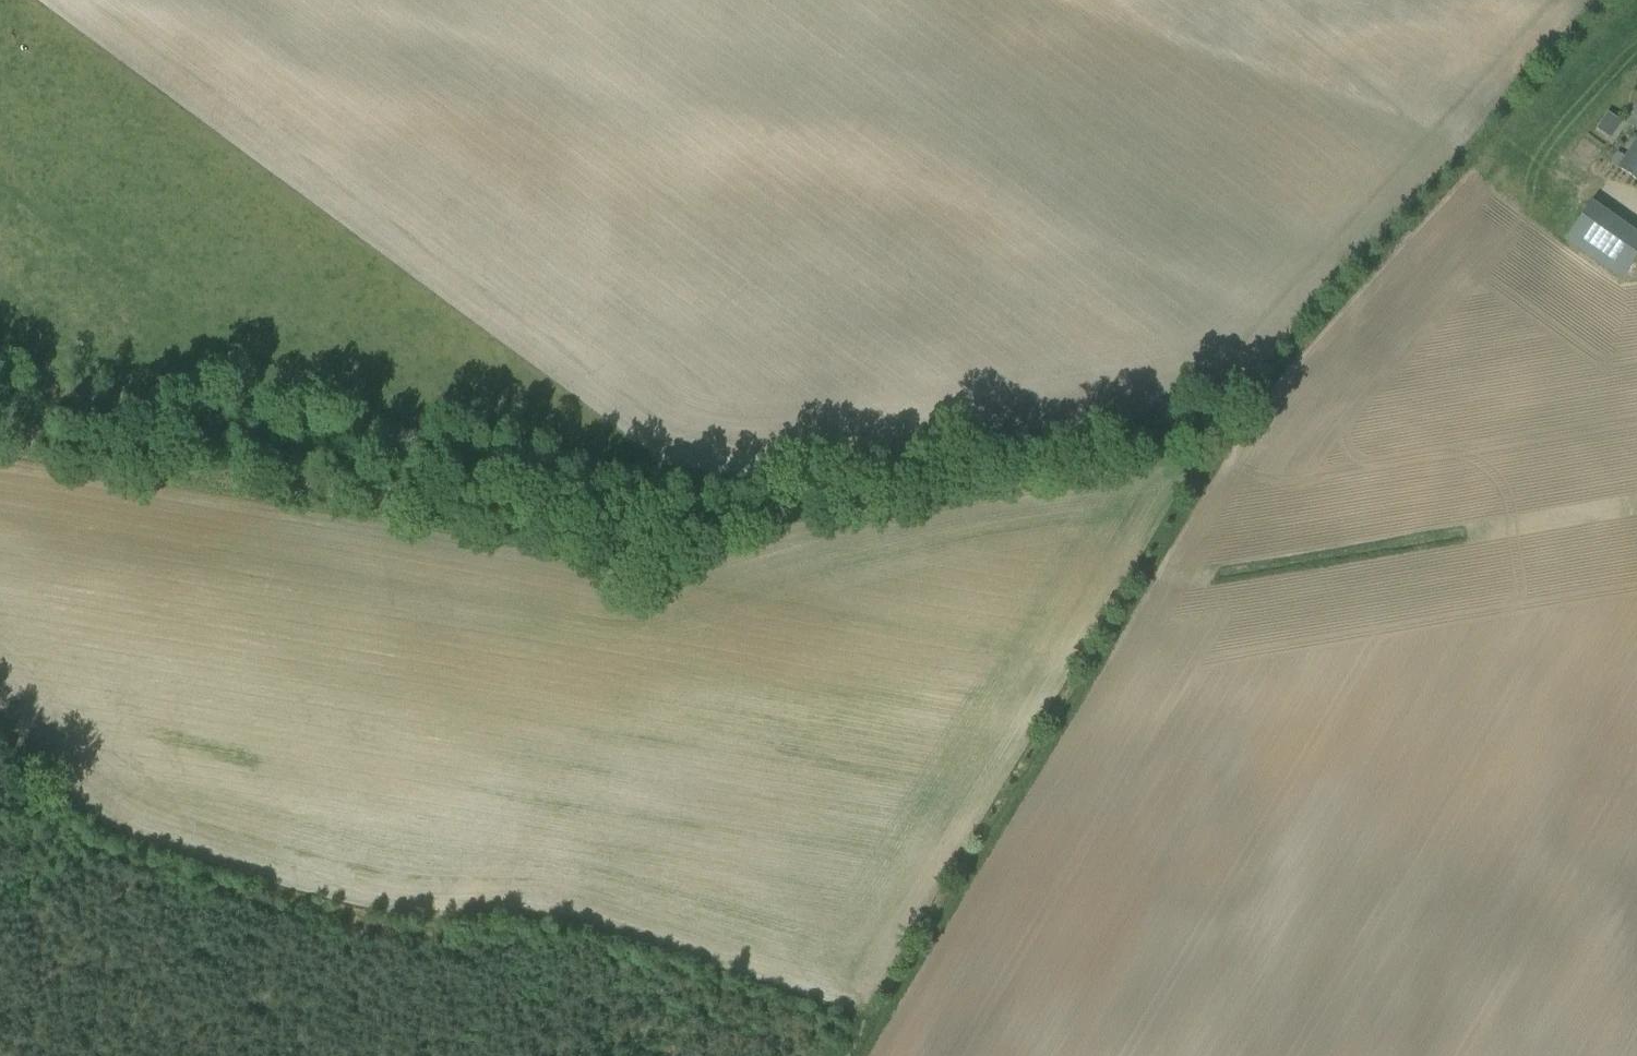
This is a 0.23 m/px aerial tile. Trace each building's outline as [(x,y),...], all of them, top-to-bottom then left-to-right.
[(1616,168),(1636,182),(1636,138),(1616,168)] [(1547,226),(1601,264),(1626,228),(1572,190),(1547,226)]
